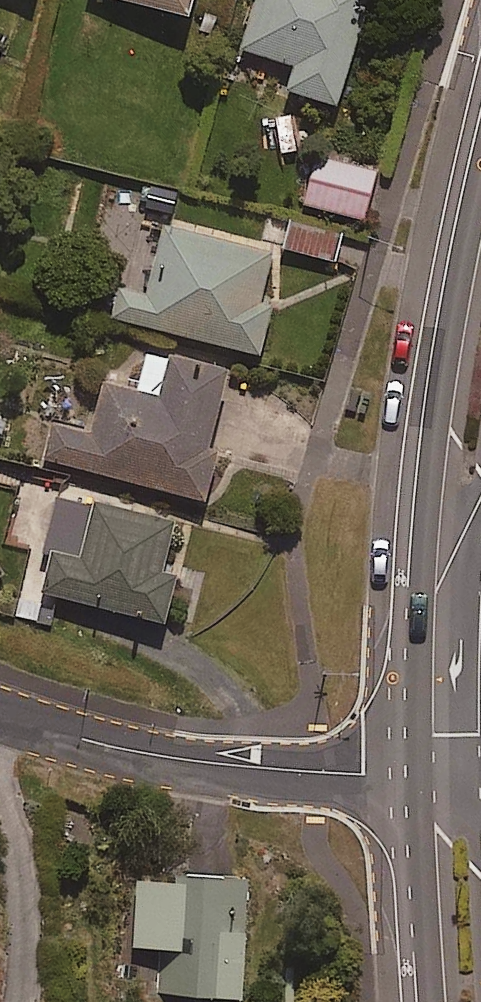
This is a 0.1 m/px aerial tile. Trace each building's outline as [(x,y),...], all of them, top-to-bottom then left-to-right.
[(190,14),(194,0),(138,0),(190,14)] [(243,48),(297,63),(289,89),(338,103),(367,0),(257,0),(243,48)] [(356,165),(296,150),(283,201),(343,216),(356,165)] [(239,247),(133,220),(115,291),(86,283),(79,312),(226,350),(238,303),(225,300),(239,247)] [(342,232),(297,221),(290,249),(336,260),(342,232)] [(121,348),(111,387),(61,389),(48,437),(9,427),(0,464),(161,505),(177,465),(185,432),(207,367),(121,348)] [(143,512),(27,486),(5,583),(135,612),(145,564),(132,562),(143,512)] [(247,876),(138,873),(136,946),(164,947),(163,993),(245,995),(247,876)]
